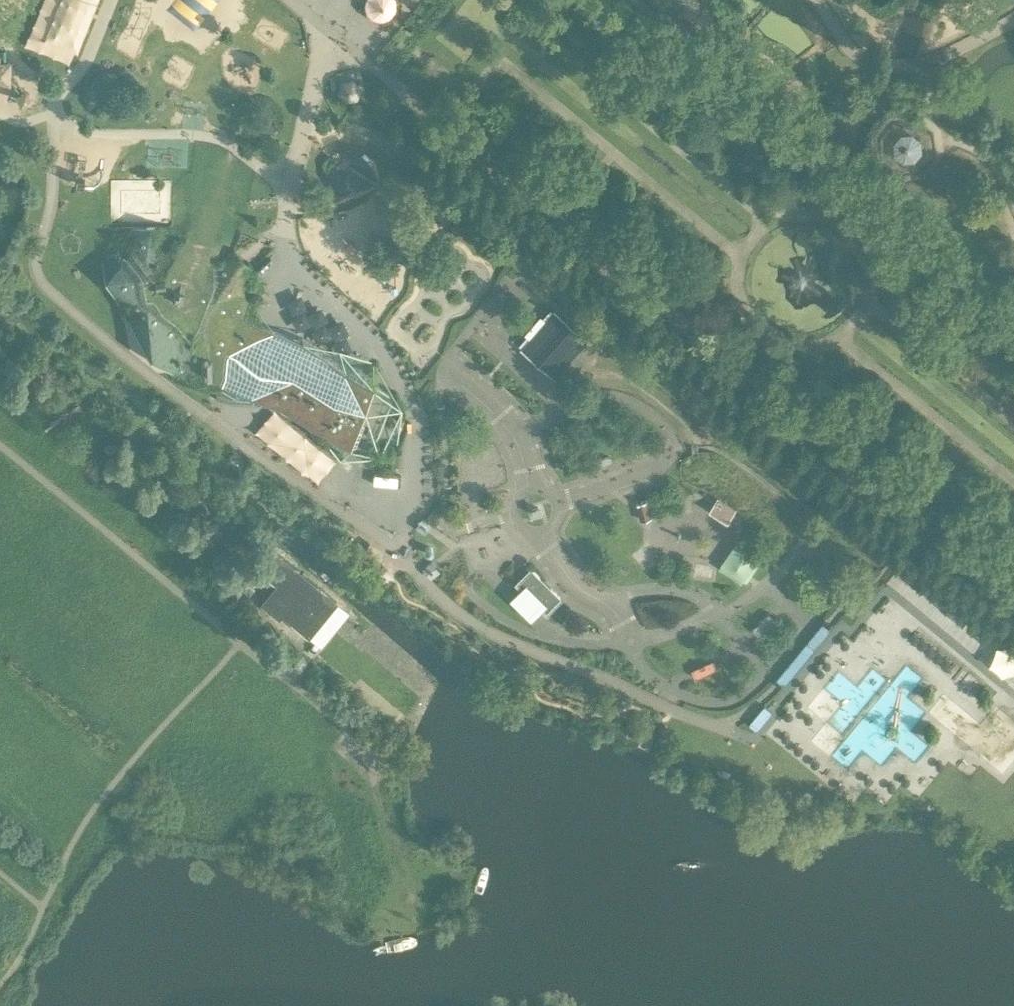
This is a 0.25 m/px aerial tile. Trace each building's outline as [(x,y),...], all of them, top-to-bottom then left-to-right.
[(370,17),(396,17),(395,0),(370,0),(370,17)] [(923,141),(916,134),(904,133),(896,143),(897,155),(905,162),(918,161),(923,154),(923,141)] [(107,232),(102,258),(104,279),(121,306),(124,308),(125,317),(174,374),(183,379),(209,388),(211,389),(217,391),(220,384),(225,372),(273,399),(278,402),(370,454),(378,432),(387,409),(393,393),(368,379),(297,336),(245,318),(252,298),(251,297),(250,285),(247,264),(233,249),(189,232),(173,226),(150,222),(110,227),(107,232)] [(552,310),(521,346),(555,375),(586,340),(552,310)] [(738,509),(719,498),(711,511),(731,522),(738,509)] [(650,501),(637,504),(641,522),(654,518),(650,501)] [(309,635),(338,600),(274,548),(258,567),(276,582),(260,602),(279,617),(282,613),(309,635)] [(759,557),(749,551),(738,568),(747,575),(759,557)] [(245,561),(231,578),(249,594),(256,586),(245,577),(252,568),(245,561)] [(717,568),(695,566),(694,579),(716,581),(717,568)] [(531,567),(515,583),(521,588),(514,596),(511,599),(531,619),(535,615),(543,607),(550,615),(565,600),(531,567)] [(951,673),(959,664),(951,658),(943,667),(951,673)]
